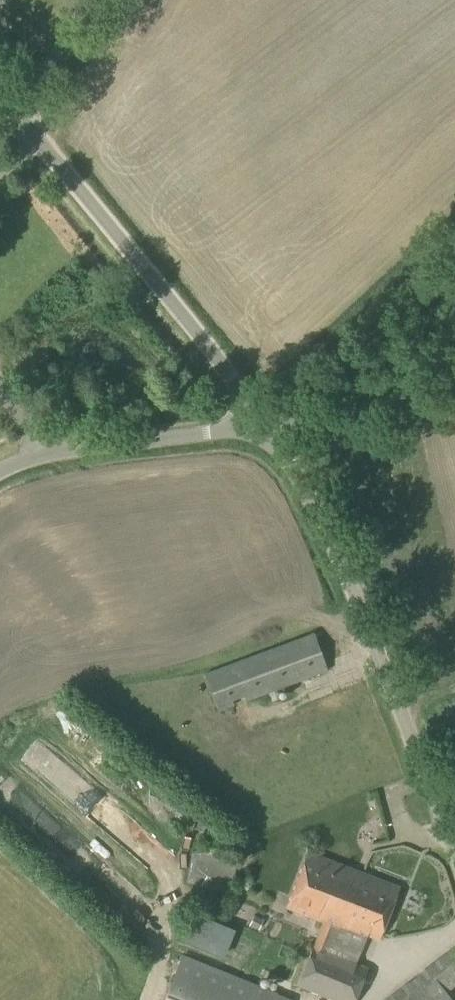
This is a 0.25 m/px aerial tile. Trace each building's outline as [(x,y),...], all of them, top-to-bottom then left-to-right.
[(220,719),(327,676),(313,641),(206,684),(220,719)] [(193,852),(198,867),(208,864),(203,848),(193,852)] [(308,853),(287,907),(315,919),(316,916),(324,919),(313,947),(312,947),(297,986),(333,999),(355,999),(367,969),(325,952),(336,924),(379,940),(399,888),(361,873),(337,864),(308,853)] [(446,992),(454,985),(454,947),(442,957),(386,999),(452,999),(446,992)] [(183,957),(166,999),(288,999),(183,957)]
